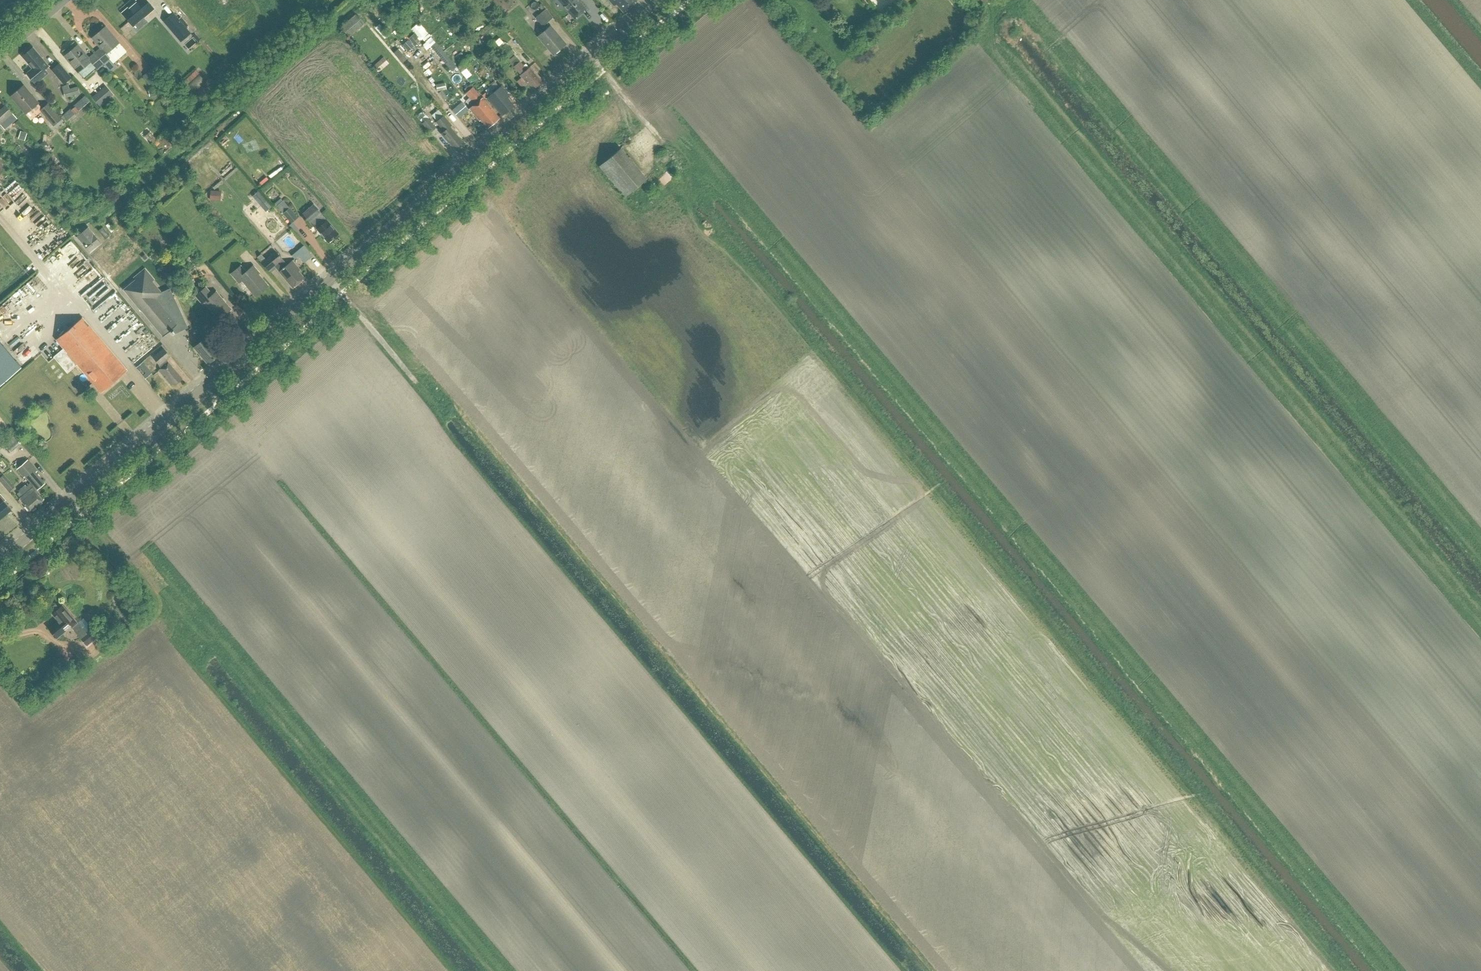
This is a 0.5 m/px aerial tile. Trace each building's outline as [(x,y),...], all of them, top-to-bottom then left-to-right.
[(154,8),(147,0),(137,0),(122,13),(133,26),(135,24),(139,29),(148,21),(144,17),(154,8)] [(575,19),(586,9),(579,0),(559,0),(575,19)] [(624,11),(637,0),(610,0),(614,5),(617,3),(624,11)] [(546,8),(535,17),(542,25),(553,17),(546,8)] [(173,13),(164,21),(176,35),(181,41),(191,33),(186,28),(173,13)] [(356,15),(339,29),(347,39),(364,24),(356,15)] [(418,21),(410,26),(419,40),(427,34),(418,21)] [(565,43),(551,25),(538,36),(553,53),(565,43)] [(105,26),(92,37),(101,47),(94,52),(103,63),(110,57),(114,62),(126,51),(118,42),(105,26)] [(414,34),(409,38),(415,46),(420,41),(414,34)] [(426,40),(431,46),(436,42),(431,36),(426,40)] [(414,46),(408,40),(402,45),(408,51),(414,46)] [(432,46),(453,71),(458,67),(437,42),(432,46)] [(77,44),(64,55),(78,71),(90,61),(96,68),(103,63),(94,52),(88,57),(77,44)] [(502,51),(507,58),(515,51),(509,45),(502,51)] [(28,63),(33,68),(27,73),(36,83),(48,73),(45,69),(49,66),(33,47),(24,55),(30,62),(28,63)] [(520,74),(532,88),(542,80),(530,66),(527,69),(520,61),(519,61),(514,55),(509,60),(514,66),(521,74),(520,74)] [(467,59),(458,67),(467,77),(476,70),(467,59)] [(59,62),(51,69),(63,84),(71,77),(59,62)] [(377,63),(373,67),(378,73),(382,69),(377,63)] [(143,75),(151,85),(160,78),(152,68),(143,75)] [(194,68),(177,84),(187,95),(204,79),(194,68)] [(63,86),(67,97),(81,93),(79,86),(70,88),(69,84),(63,86)] [(113,93),(106,84),(92,96),(99,105),(113,93)] [(11,96),(26,113),(39,102),(24,85),(11,96)] [(496,106),(496,107),(502,114),(514,105),(507,97),(509,95),(500,85),(489,95),(494,100),(492,101),(496,106)] [(475,113),(486,102),(473,86),(466,92),(475,103),(469,107),(475,113)] [(64,115),(69,120),(86,104),(81,99),(64,115)] [(50,101),(41,108),(54,125),(63,118),(50,101)] [(481,118),(487,127),(499,117),(486,102),(475,113),(480,119),(481,118)] [(5,129),(18,117),(6,104),(1,109),(0,110),(0,123),(5,129)] [(429,115),(423,121),(432,131),(438,125),(429,115)] [(444,130),(441,132),(449,142),(450,142),(455,148),(463,141),(457,135),(458,135),(450,126),(452,124),(444,115),(436,121),(444,130)] [(599,166),(625,197),(643,181),(617,151),(599,166)] [(661,185),(670,178),(665,172),(656,179),(661,185)] [(253,195),(267,211),(272,206),(259,190),(253,195)] [(210,200),(218,200),(219,191),(211,191),(210,200)] [(277,204),(283,212),(290,206),(284,199),(277,204)] [(283,212),(291,222),(294,220),(298,216),(290,206),(283,212)] [(338,233),(327,220),(321,213),(319,210),(307,220),(310,223),(310,222),(316,229),(317,229),(328,242),(338,233)] [(77,236),(90,252),(101,243),(88,227),(77,236)] [(105,239),(109,235),(102,227),(98,230),(105,239)] [(301,243),(288,254),(292,259),(296,256),(301,262),(310,254),(301,243)] [(274,266),(293,287),(304,278),(298,270),(299,269),(292,260),(287,265),(276,251),(266,259),(261,254),(258,257),(262,262),(269,271),(274,266)] [(244,272),(240,266),(231,273),(239,283),(242,280),(255,296),(268,285),(258,274),(259,273),(253,265),(244,272)] [(154,279),(145,268),(133,277),(135,279),(123,289),(163,336),(170,330),(173,333),(177,329),(184,326),(185,327),(187,326),(170,288),(161,292),(152,281),(154,279)] [(196,295),(203,303),(205,302),(219,318),(230,309),(215,291),(211,294),(205,287),(196,295)] [(126,370),(82,318),(56,339),(100,392),(126,370)] [(201,341),(194,347),(207,363),(220,352),(207,337),(212,333),(202,320),(196,325),(199,328),(194,333),(201,341)] [(21,366),(0,342),(0,384),(21,366)] [(171,385),(173,383),(175,385),(182,379),(168,362),(166,359),(170,356),(163,348),(153,357),(162,367),(159,370),(171,385)] [(137,366),(146,378),(152,372),(143,361),(137,366)] [(5,444),(11,452),(21,444),(14,436),(5,444)] [(28,460),(17,469),(24,477),(25,475),(31,481),(31,482),(26,486),(25,484),(18,490),(22,494),(19,497),(21,500),(30,510),(42,500),(37,494),(37,492),(35,489),(44,482),(35,472),(37,471),(28,460)] [(11,485),(0,474),(0,483),(7,490),(11,485)] [(11,509),(4,501),(6,499),(0,493),(0,518),(11,509)] [(62,617),(53,625),(60,635),(74,623),(90,642),(101,633),(107,640),(120,628),(115,622),(115,621),(101,633),(94,625),(89,629),(66,602),(56,610),(62,617)]
